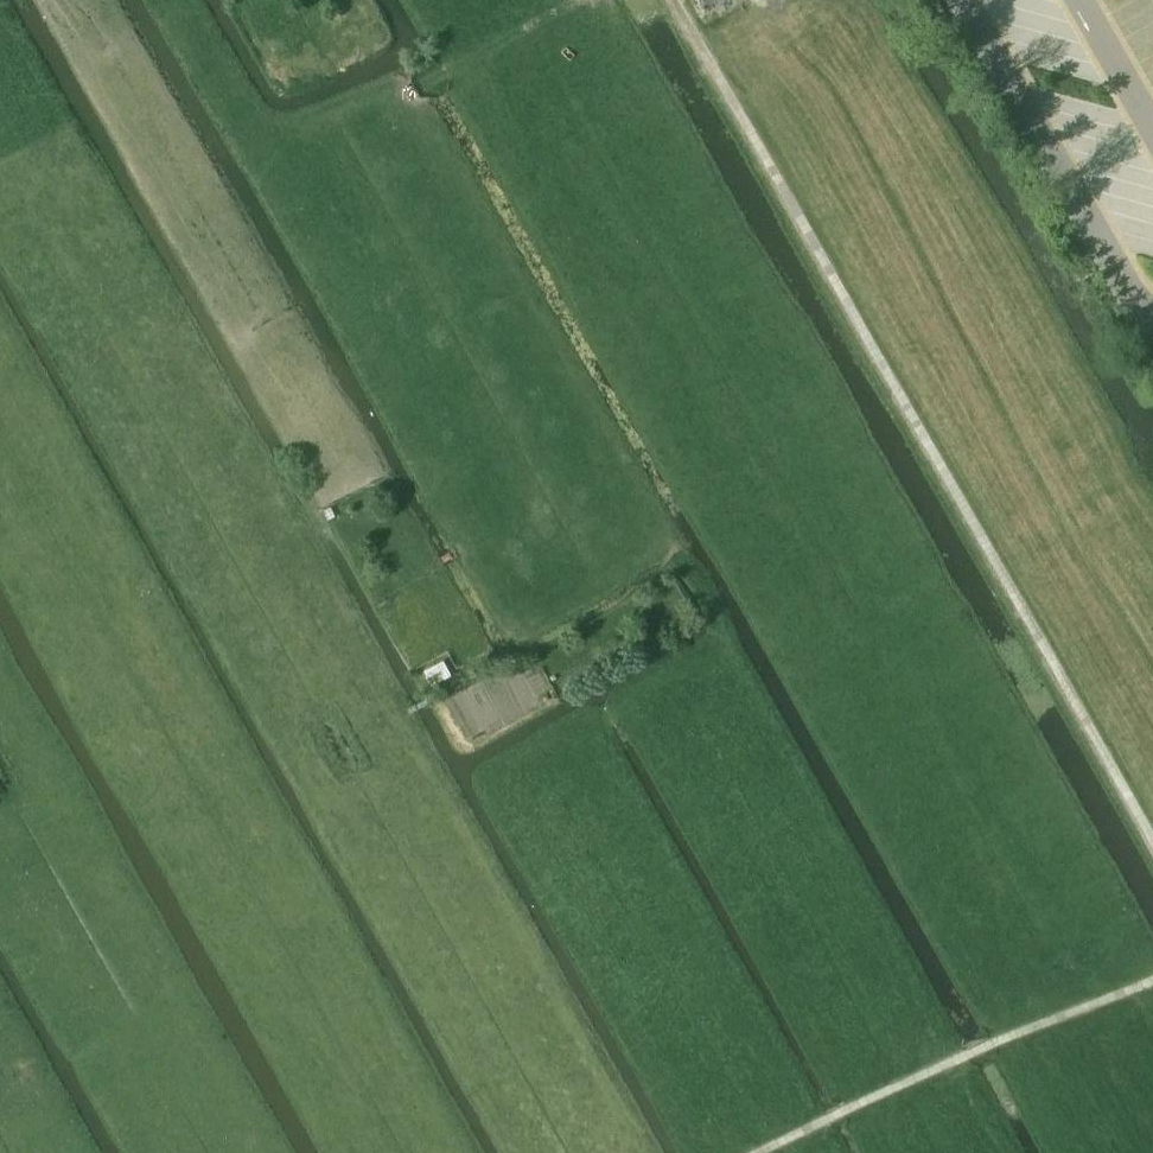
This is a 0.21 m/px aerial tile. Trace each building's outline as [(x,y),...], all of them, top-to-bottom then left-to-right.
[(331,507),(323,511),(328,520),(336,516),(331,507)] [(444,661),(424,671),(432,686),(451,676),(444,661)]
